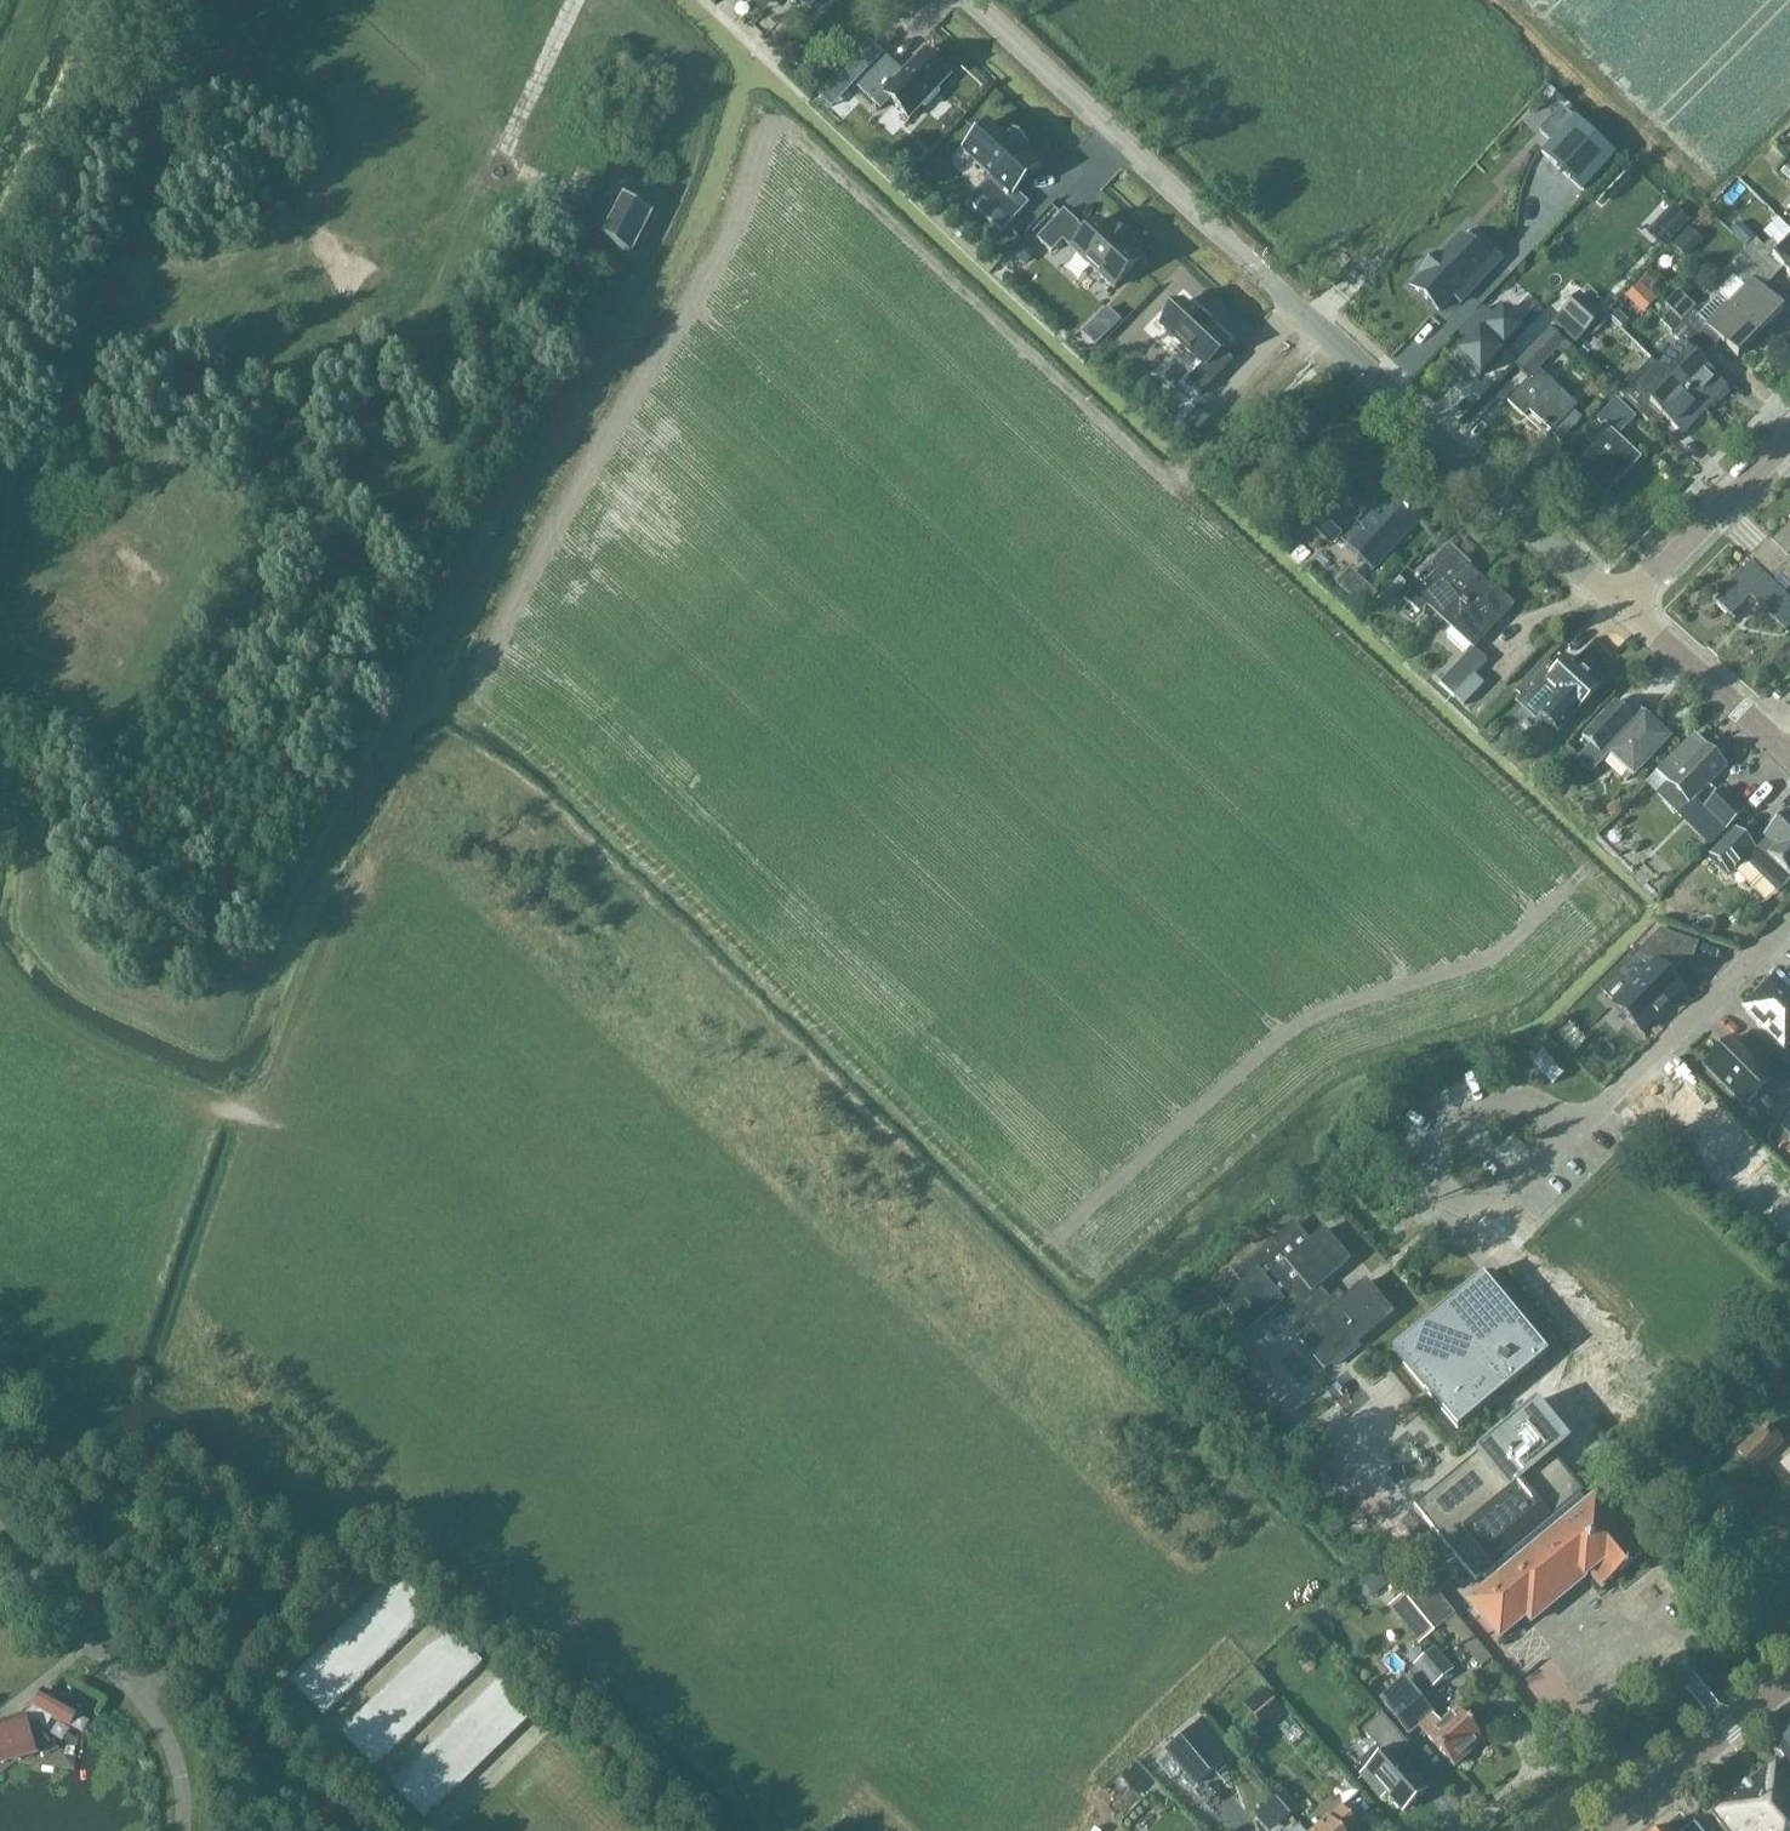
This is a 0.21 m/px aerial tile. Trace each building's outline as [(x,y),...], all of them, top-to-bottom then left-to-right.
[(792,5),(796,0),(805,8),(811,9),(820,0),(787,0),(792,5)] [(865,76),(855,87),(879,110),(888,102),(907,120),(921,106),(924,109),(938,95),(935,91),(949,76),(921,49),(899,72),(883,57),(865,76)] [(854,54),(816,95),(829,107),(867,67),(854,54)] [(1573,117),(1540,152),(1583,192),(1615,157),(1573,117)] [(989,123),(962,151),(990,177),(1001,187),(977,212),(1001,234),(1029,204),(1016,193),(1038,169),(1022,154),(1027,149),(1009,132),(1005,138),(989,123)] [(653,208),(651,213),(622,198),(602,239),(625,251),(623,257),(633,262),(659,211),(653,208)] [(1672,206),(1647,233),(1663,247),(1688,221),(1672,206)] [(1063,211),(1037,240),(1051,253),(1062,241),(1113,289),(1140,261),(1128,250),(1132,246),(1112,228),(1108,231),(1097,221),(1085,233),(1077,225),(1078,225),(1063,211)] [(1746,248),(1756,239),(1742,225),(1732,235),(1746,248)] [(1780,250),(1770,240),(1764,247),(1756,239),(1746,248),(1745,250),(1773,279),(1783,269),(1789,276),(1789,240),(1780,250)] [(1021,243),(1011,254),(1023,264),(1033,253),(1021,243)] [(1426,277),(1414,289),(1439,312),(1453,297),(1460,304),(1501,261),(1485,246),(1477,254),(1473,250),(1464,259),(1453,248),(1441,260),(1438,257),(1437,258),(1438,259),(1424,273),(1423,273),(1422,274),(1426,277)] [(1740,268),(1718,292),(1721,295),(1728,302),(1760,334),(1784,310),(1763,289),(1773,279),(1745,250),(1734,261),(1740,268)] [(1640,283),(1648,291),(1659,280),(1650,272),(1640,283)] [(1640,283),(1625,298),(1642,314),(1656,299),(1648,291),(1640,283)] [(1578,294),(1561,312),(1584,334),(1601,315),(1578,294)] [(1693,311),(1681,323),(1710,351),(1720,340),(1737,357),(1760,334),(1728,302),(1720,295),(1698,317),(1693,311)] [(1183,301),(1160,326),(1202,366),(1187,382),(1201,395),(1233,361),(1221,350),(1227,343),(1211,327),(1212,326),(1211,324),(1209,326),(1201,319),(1203,317),(1201,316),(1200,317),(1183,301)] [(1106,308),(1098,316),(1112,330),(1120,321),(1106,308)] [(1468,343),(1457,355),(1480,377),(1502,354),(1500,352),(1521,329),(1502,311),(1493,320),(1482,310),(1459,334),(1468,343)] [(1700,361),(1710,351),(1681,323),(1670,334),(1681,344),(1659,366),(1651,359),(1705,412),(1728,389),(1700,361)] [(1576,406),(1538,370),(1559,348),(1573,362),(1579,356),(1550,328),(1515,365),(1529,379),(1507,402),(1524,417),(1528,412),(1560,442),(1582,420),(1572,411),(1576,406)] [(1682,435),(1705,412),(1651,359),(1630,382),(1620,392),(1648,420),(1657,411),(1682,435)] [(1640,458),(1631,450),(1616,435),(1634,417),(1615,399),(1597,418),(1605,426),(1590,440),(1597,446),(1577,468),(1604,494),(1640,458)] [(1199,406),(1179,427),(1191,438),(1210,417),(1199,406)] [(1332,487),(1302,519),(1332,547),(1341,536),(1346,541),(1344,543),(1358,557),(1372,569),(1384,557),(1420,519),(1399,499),(1380,519),(1373,513),(1360,527),(1355,522),(1361,515),(1332,487)] [(1771,542),(1767,538),(1756,549),(1789,583),(1789,522),(1771,542)] [(1405,594),(1402,598),(1422,617),(1425,614),(1423,611),(1428,607),(1440,618),(1478,575),(1468,566),(1469,564),(1449,545),(1408,587),(1411,591),(1406,596),(1405,594)] [(1789,586),(1789,583),(1756,549),(1744,561),(1748,565),(1713,601),(1729,617),(1750,596),(1785,631),(1789,626),(1789,601),(1783,594),(1789,586)] [(1471,648),(1512,605),(1489,584),(1488,585),(1478,575),(1440,618),(1452,629),(1446,635),(1466,654),(1471,648)] [(1399,577),(1383,593),(1391,600),(1406,584),(1399,577)] [(1472,648),(1439,683),(1454,697),(1474,674),(1486,661),(1472,648)] [(1545,660),(1515,692),(1518,696),(1526,696),(1526,705),(1534,713),(1538,713),(1556,731),(1599,687),(1597,685),(1601,680),(1582,661),(1577,666),(1568,657),(1556,670),(1545,660)] [(1633,772),(1666,737),(1635,708),(1629,715),(1614,701),(1581,736),(1589,744),(1578,756),(1567,745),(1547,765),(1560,774),(1575,760),(1590,774),(1611,751),(1633,772)] [(1692,736),(1644,782),(1675,813),(1694,795),(1723,766),(1702,744),(1701,745),(1692,736)] [(1722,788),(1702,808),(1723,828),(1742,809),(1722,788)] [(1708,856),(1727,875),(1742,860),(1760,878),(1769,869),(1784,885),(1789,880),(1789,881),(1789,880),(1789,817),(1786,813),(1762,837),(1766,841),(1756,851),(1734,830),(1708,856)] [(1614,1005),(1613,1006),(1640,1034),(1683,991),(1669,976),(1684,961),(1692,964),(1698,944),(1660,931),(1640,951),(1616,976),(1629,989),(1614,1005)] [(1781,977),(1789,986),(1789,969),(1781,977)] [(1746,1012),(1783,1049),(1789,1043),(1789,1001),(1773,984),(1759,998),(1756,995),(1745,1006),(1748,1009),(1746,1012)] [(1732,1039),(1704,1067),(1744,1106),(1771,1079),(1732,1039)] [(1702,1107),(1684,1089),(1656,1116),(1703,1163),(1721,1145),(1731,1156),(1748,1140),(1708,1100),(1702,1107)] [(1243,1284),(1220,1302),(1245,1332),(1278,1305),(1287,1316),(1291,1313),(1306,1332),(1302,1335),(1298,1338),(1324,1370),(1392,1314),(1366,1282),(1344,1300),(1338,1294),(1329,1301),(1320,1290),(1314,1294),(1312,1292),(1349,1262),(1340,1250),(1333,1243),(1324,1231),(1309,1243),(1294,1224),(1234,1274),(1243,1284)] [(1342,1235),(1333,1243),(1340,1250),(1349,1243),(1342,1235)] [(1392,1350),(1457,1429),(1547,1354),(1482,1276),(1392,1350)] [(1200,1307),(1192,1297),(1181,1306),(1189,1316),(1200,1307)] [(1188,1318),(1179,1307),(1167,1316),(1177,1327),(1188,1318)] [(1304,1450),(1319,1467),(1337,1452),(1347,1464),(1375,1440),(1364,1427),(1375,1418),(1360,1401),(1304,1450)] [(1484,1578),(1491,1586),(1588,1505),(1580,1496),(1584,1493),(1553,1456),(1567,1443),(1536,1407),(1481,1454),(1417,1509),(1479,1582),(1484,1578)] [(1755,1472),(1783,1446),(1767,1428),(1739,1454),(1755,1472)] [(1645,1555),(1597,1497),(1588,1505),(1491,1586),(1471,1603),(1502,1640),(1527,1619),(1532,1625),(1592,1576),(1603,1589),(1645,1555)] [(1373,1567),(1360,1580),(1374,1595),(1387,1583),(1373,1567)] [(403,1603),(413,1592),(396,1575),(385,1585),(403,1603)] [(1423,1580),(1404,1597),(1405,1599),(1434,1633),(1454,1616),(1423,1580)] [(392,1613),(403,1603),(385,1585),(375,1596),(392,1613)] [(420,1620),(430,1609),(413,1592),(403,1603),(420,1620)] [(381,1624),(392,1613),(375,1596),(364,1606),(381,1624)] [(409,1631),(420,1620),(403,1603),(392,1613),(409,1631)] [(370,1634),(381,1624),(364,1606),(353,1617),(370,1634)] [(398,1641),(409,1631),(392,1613),(381,1624),(398,1641)] [(359,1645),(370,1634),(353,1617),(342,1628),(359,1645)] [(387,1652),(398,1641),(381,1624),(370,1634),(387,1652)] [(454,1655),(464,1644),(447,1627),(437,1637),(454,1655)] [(349,1656),(359,1645),(342,1628),(331,1638),(349,1656)] [(377,1662),(387,1652),(370,1634),(359,1645),(377,1662)] [(443,1665),(454,1655),(437,1637),(426,1648),(443,1665)] [(1311,1637),(1301,1647),(1307,1654),(1318,1645),(1311,1637)] [(338,1666),(349,1656),(331,1638),(321,1649),(338,1666)] [(471,1672),(482,1662),(464,1644),(454,1655),(471,1672)] [(366,1673),(377,1662),(359,1645),(349,1656),(366,1673)] [(432,1676),(443,1665),(426,1648),(415,1659),(432,1676)] [(327,1677),(338,1666),(321,1649),(310,1659),(327,1677)] [(1519,1670),(1559,1714),(1581,1694),(1541,1650),(1519,1670)] [(1437,1653),(1415,1671),(1431,1690),(1453,1672),(1437,1653)] [(460,1683),(471,1672),(454,1655),(443,1665),(460,1683)] [(355,1684),(366,1673),(349,1656),(338,1666),(355,1684)] [(316,1688),(327,1677),(310,1659),(299,1670),(316,1688)] [(421,1687),(432,1676),(415,1659),(404,1669),(421,1687)] [(449,1693),(460,1683),(443,1665),(432,1676),(449,1693)] [(344,1694),(355,1684),(338,1666),(327,1677),(344,1694)] [(411,1697),(421,1687),(404,1669),(393,1680),(411,1697)] [(305,1698),(316,1688),(299,1670),(288,1681),(305,1698)] [(438,1704),(449,1693),(432,1676),(421,1687),(438,1704)] [(333,1705),(344,1694),(327,1677),(316,1688),(333,1705)] [(505,1707),(515,1696),(498,1679),(488,1690),(505,1707)] [(400,1708),(411,1697),(393,1680),(382,1690),(400,1708)] [(1459,1713),(1444,1726),(1409,1684),(1385,1704),(1402,1724),(1411,1716),(1455,1768),(1484,1742),(1459,1713)] [(428,1715),(438,1704),(421,1687),(411,1697),(428,1715)] [(323,1716),(333,1705),(316,1688),(305,1698),(323,1716)] [(1244,1706),(1264,1729),(1284,1712),(1264,1689),(1244,1706)] [(389,1719),(400,1708),(382,1690),(372,1701),(389,1719)] [(494,1718),(505,1707),(488,1690),(477,1700),(494,1718)] [(50,1693),(28,1710),(36,1720),(44,1730),(51,1718),(62,1724),(80,1708),(50,1693)] [(522,1725),(533,1714),(515,1696),(505,1707),(522,1725)] [(417,1725),(428,1715),(411,1697),(400,1708),(417,1725)] [(483,1728),(494,1718),(477,1700),(466,1711),(483,1728)] [(378,1729),(389,1719),(372,1701),(361,1712),(378,1729)] [(512,1735),(522,1725),(505,1707),(494,1718),(512,1735)] [(406,1736),(417,1725),(400,1708),(389,1719),(406,1736)] [(28,1725),(36,1720),(28,1710),(7,1727),(16,1760),(34,1746),(28,1725)] [(472,1739),(483,1728),(466,1711),(455,1721),(472,1739)] [(367,1740),(378,1729),(361,1712),(350,1722),(367,1740)] [(1381,1715),(1362,1731),(1384,1756),(1360,1777),(1380,1799),(1385,1794),(1401,1812),(1426,1790),(1397,1756),(1407,1746),(1381,1715)] [(501,1746),(512,1735),(494,1718),(483,1728),(501,1746)] [(395,1746),(406,1736),(389,1719),(378,1729),(395,1746)] [(462,1749),(472,1739),(455,1721),(444,1732),(462,1749)] [(357,1750),(367,1740),(350,1722),(339,1733),(357,1750)] [(16,1760),(7,1727),(0,1726),(0,1758),(16,1760)] [(490,1757),(501,1746),(483,1728),(472,1739),(490,1757)] [(1773,1743),(1789,1763),(1789,1728),(1773,1743)] [(384,1757),(395,1746),(378,1729),(367,1740),(384,1757)] [(1193,1729),(1165,1752),(1194,1786),(1222,1762),(1193,1729)] [(451,1760),(462,1749),(444,1732),(433,1742),(451,1760)] [(480,1768),(490,1757),(472,1739),(462,1749),(480,1768)] [(373,1768),(384,1757),(367,1740),(357,1750),(373,1768)] [(440,1771),(451,1760),(433,1742),(423,1753),(440,1771)] [(469,1779),(480,1768),(462,1749),(451,1760),(469,1779)] [(429,1781),(440,1771),(423,1753),(412,1764),(429,1781)] [(1776,1759),(1712,1813),(1727,1830),(1789,1830),(1789,1776),(1776,1759)] [(459,1790),(469,1779),(451,1760),(440,1771),(459,1790)] [(418,1792),(429,1781),(412,1764),(401,1774),(418,1792)] [(448,1801),(459,1790),(440,1771),(429,1781),(448,1801)] [(408,1802),(418,1792),(401,1774),(390,1785),(408,1802)] [(438,1812),(448,1801),(429,1781),(418,1792),(438,1812)] [(427,1822),(438,1812),(418,1792),(408,1802),(427,1822)] [(1291,1816),(1300,1809),(1286,1793),(1278,1800),(1291,1816)] [(1258,1818),(1269,1830),(1275,1830),(1283,1823),(1291,1816),(1278,1800),(1270,1807),(1258,1818)] [(1304,1830),(1349,1830),(1358,1824),(1339,1804),(1329,1814),(1326,1811),(1304,1830)] [(1693,1823),(1687,1828),(1678,1818),(1663,1830),(1699,1830),(1693,1823)] [(1296,1822),(1287,1830),(1303,1830),(1296,1822)]
